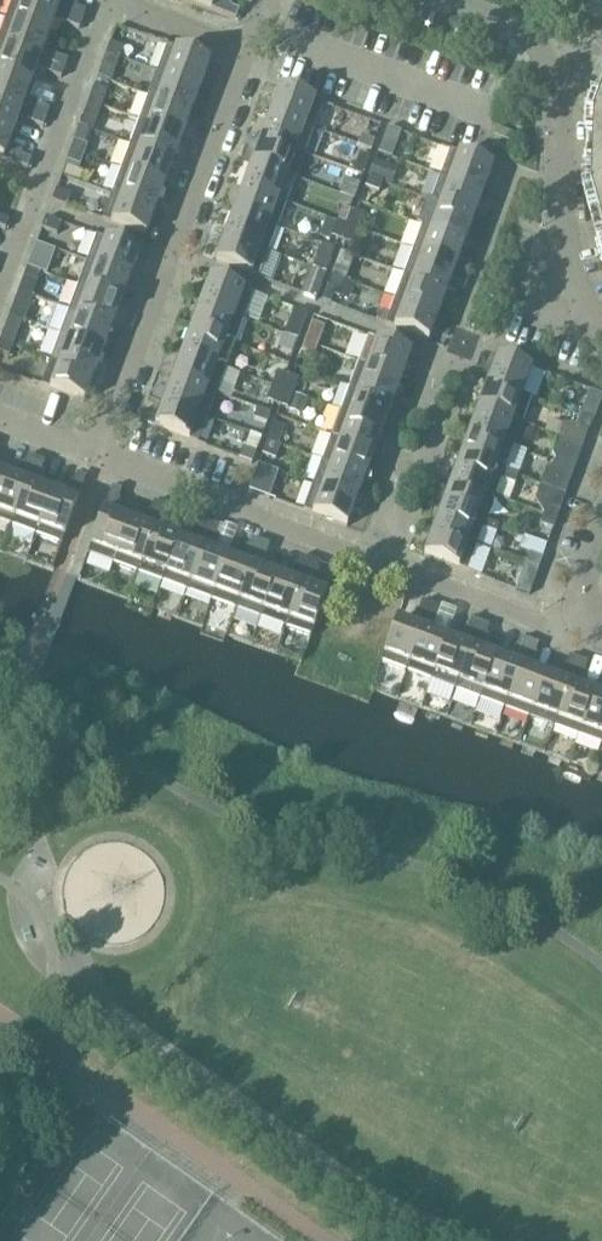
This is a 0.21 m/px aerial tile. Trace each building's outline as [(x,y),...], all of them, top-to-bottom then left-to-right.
[(6,20),(49,36),(58,11),(28,0),(13,0),(6,20)] [(58,11),(62,0),(28,0),(58,11)] [(219,14),(223,5),(223,3),(216,0),(182,0),(219,14)] [(586,12),(585,13),(601,19),(601,0),(600,0),(586,12)] [(66,14),(83,20),(86,11),(69,5),(66,14)] [(219,14),(236,20),(239,11),(223,5),(219,14)] [(83,20),(66,14),(63,23),(79,29),(83,20)] [(0,36),(0,46),(40,60),(49,36),(6,20),(0,36)] [(106,53),(120,58),(123,49),(110,44),(106,53)] [(31,85),(40,60),(0,46),(0,73),(31,85)] [(167,47),(157,72),(200,88),(210,63),(167,47)] [(106,53),(103,63),(116,68),(120,58),(106,53)] [(51,54),(48,63),(65,69),(68,60),(51,54)] [(48,63),(45,72),(61,78),(65,69),(48,63)] [(148,97),(191,113),(200,88),(157,72),(148,97)] [(22,109),(31,85),(0,73),(0,101),(22,109)] [(280,89),(271,114),(305,127),(305,128),(314,131),(323,105),(280,89)] [(600,94),(589,123),(589,125),(586,198),(587,200),(601,256),(601,89),(600,94)] [(88,103),(102,108),(105,98),(92,93),(88,103)] [(148,97),(139,121),(182,137),(191,113),(148,97)] [(13,134),(22,109),(0,101),(0,129),(13,134)] [(30,112),(46,119),(50,110),(33,103),(30,112)] [(102,108),(88,103),(85,113),(98,117),(102,108)] [(46,119),(30,112),(27,121),(43,127),(46,119)] [(271,114),(262,139),(296,152),(305,128),(305,127),(271,114)] [(139,121),(130,146),(173,162),(182,137),(139,121)] [(0,129),(0,159),(3,160),(13,134),(0,129)] [(512,135),(497,130),(490,147),(506,153),(512,135)] [(358,147),(371,152),(375,142),(362,137),(358,147)] [(262,139),(252,164),(287,176),(296,152),(262,139)] [(70,152),(83,157),(87,147),(74,142),(70,152)] [(378,154),(391,159),(395,149),(382,144),(378,154)] [(130,146),(121,171),(164,187),(173,162),(130,146)] [(83,157),(70,152),(67,162),(80,167),(83,157)] [(450,152),(440,177),(483,193),(493,167),(450,152)] [(11,163),(28,169),(31,160),(15,154),(11,163)] [(252,164),(243,188),(287,204),(296,180),(287,176),(252,164)] [(372,169),(369,179),(382,184),(386,174),(372,169)] [(121,171),(112,195),(155,211),(164,187),(121,171)] [(440,177),(431,202),(474,218),(483,193),(440,177)] [(382,184),(369,179),(365,188),(379,193),(382,184)] [(243,188),(234,213),(278,229),(287,204),(243,188)] [(52,202),(67,208),(71,197),(56,191),(52,202)] [(155,211),(112,195),(102,221),(145,237),(155,211)] [(431,202),(422,226),(465,242),(474,218),(431,202)] [(337,223),(347,227),(353,212),(342,208),(337,223)] [(353,212),(347,227),(358,231),(363,216),(353,212)] [(234,213),(225,237),(269,254),(278,229),(234,213)] [(0,217),(0,228),(5,230),(9,221),(0,217)] [(46,218),(42,229),(57,235),(61,224),(46,218)] [(347,227),(337,223),(331,237),(342,241),(347,227)] [(422,226),(413,251),(456,267),(465,242),(422,226)] [(358,231),(347,227),(342,241),(352,245),(358,231)] [(140,253),(96,237),(87,263),(130,279),(140,253)] [(269,254),(225,237),(216,263),(260,279),(269,254)] [(321,245),(312,269),(326,274),(335,250),(321,245)] [(456,267),(413,251),(404,276),(455,295),(459,285),(451,281),(456,267)] [(87,263),(78,287),(121,303),(130,279),(87,263)] [(332,277),(345,282),(349,272),(336,267),(332,277)] [(27,268),(24,278),(37,283),(41,273),(27,268)] [(302,295),(316,300),(326,274),(312,269),(302,295)] [(404,276),(395,300),(438,316),(447,292),(455,295),(404,276)] [(345,282),(332,277),(322,303),(335,307),(341,291),(342,292),(345,282)] [(210,279),(200,305),(243,321),(253,295),(210,279)] [(78,287),(69,312),(112,328),(121,303),(78,287)] [(438,316),(395,300),(385,326),(429,342),(438,316)] [(200,305),(191,329),(234,345),(243,321),(200,305)] [(290,320),(303,325),(307,315),(294,310),(290,320)] [(69,312),(60,336),(103,352),(112,328),(69,312)] [(9,317),(5,328),(19,332),(22,322),(9,317)] [(191,329),(182,354),(225,370),(234,345),(191,329)] [(305,343),(318,348),(322,338),(308,333),(305,343)] [(103,352),(60,336),(51,361),(94,377),(103,352)] [(369,337),(359,363),(402,379),(412,354),(369,337)] [(10,357),(13,347),(0,342),(0,354),(10,357)] [(318,348),(305,343),(301,353),(314,358),(318,348)] [(182,354),(173,378),(216,394),(225,370),(182,354)] [(498,358),(488,383),(522,396),(532,370),(498,358)] [(94,377),(51,361),(41,387),(82,403),(94,377)] [(359,363),(350,388),(393,404),(402,379),(359,363)] [(272,387),(283,391),(288,376),(278,372),(272,387)] [(283,391),(294,395),(299,380),(288,376),(283,391)] [(173,378),(164,403),(207,419),(216,394),(173,378)] [(488,383),(479,408),(513,421),(522,396),(488,383)] [(267,402),(277,406),(283,391),(272,387),(267,402)] [(350,388),(341,412),(384,428),(393,404),(350,388)] [(283,391),(277,406),(288,410),(294,395),(283,391)] [(160,413),(154,410),(148,426),(198,445),(207,419),(164,403),(160,413)] [(479,408),(470,432),(504,445),(513,421),(479,408)] [(253,420),(267,425),(270,414),(257,410),(253,420)] [(341,412),(332,437),(375,453),(384,428),(341,412)] [(576,427),(590,432),(593,422),(580,417),(576,427)] [(268,441),(279,445),(285,429),(274,425),(268,441)] [(470,432),(461,457),(504,473),(504,472),(495,469),(504,445),(470,432)] [(323,462),(331,465),(366,477),(375,453),(332,437),(323,462)] [(281,446),(279,445),(268,441),(264,451),(277,456),(281,446)] [(21,472),(30,476),(36,459),(27,456),(21,472)] [(461,457),(452,481),(495,497),(504,473),(461,457)] [(562,467),(575,471),(579,462),(566,457),(562,467)] [(36,459),(30,476),(39,479),(45,462),(36,459)] [(323,462),(314,486),(356,502),(366,477),(331,465),(323,462)] [(249,492),(270,499),(279,473),(259,466),(249,492)] [(575,471),(562,467),(558,476),(572,481),(575,471)] [(71,491),(80,494),(86,478),(77,474),(71,491)] [(11,527),(27,484),(2,475),(0,481),(0,523),(11,527)] [(452,481),(443,506),(477,519),(486,495),(495,498),(495,497),(452,481)] [(11,527),(36,536),(51,493),(27,484),(11,527)] [(356,502),(314,486),(304,512),(347,528),(356,502)] [(113,487),(107,504),(116,507),(122,491),(113,487)] [(51,493),(36,536),(61,546),(77,503),(51,493)] [(148,519),(157,523),(163,506),(154,503),(148,519)] [(163,506),(157,523),(166,526),(172,509),(163,506)] [(443,506),(434,531),(477,547),(477,546),(468,543),(477,519),(443,506)] [(544,516),(557,521),(561,511),(547,506),(544,516)] [(88,556),(113,565),(129,522),(104,512),(88,556)] [(557,521),(544,516),(540,525),(554,530),(557,521)] [(197,537),(206,541),(212,524),(203,521),(197,537)] [(113,565),(138,574),(154,531),(129,522),(113,565)] [(212,524),(206,541),(215,544),(221,527),(212,524)] [(138,574),(162,583),(178,540),(154,531),(138,574)] [(477,547),(434,531),(424,556),(467,572),(477,547)] [(261,542),(252,539),(243,564),(227,558),(211,601),(236,610),(252,567),(255,559),(261,542)] [(162,583),(187,592),(203,549),(178,540),(162,583)] [(261,542),(255,559),(264,562),(270,546),(261,542)] [(187,592),(211,601),(227,558),(203,549),(187,592)] [(526,565),(539,570),(543,560),(529,555),(526,565)] [(295,574),(304,577),(310,560),(301,557),(295,574)] [(310,560),(304,577),(313,580),(319,564),(310,560)] [(539,570),(526,565),(516,591),(529,596),(539,570)] [(236,610),(260,620),(276,576),(252,567),(236,610)] [(260,620),(285,629),(301,585),(276,576),(260,620)] [(301,585),(285,629),(311,638),(327,595),(301,585)] [(416,619),(425,622),(431,605),(423,602),(416,619)] [(431,605),(425,622),(434,625),(440,609),(431,605)] [(466,637),(475,640),(481,624),(472,620),(466,637)] [(422,631),(397,621),(381,664),(406,674),(422,631)] [(481,624),(475,640),(483,644),(490,627),(481,624)] [(447,639),(422,631),(406,674),(431,683),(447,639)] [(431,683),(456,692),(471,649),(447,639),(431,683)] [(515,655),(524,658),(530,642),(521,639),(515,655)] [(524,658),(533,662),(539,645),(530,642),(524,658)] [(456,692),(480,701),(496,658),(471,649),(456,692)] [(564,673),(573,677),(579,660),(570,657),(564,673)] [(480,701),(505,710),(521,667),(496,658),(480,701)] [(579,660),(573,677),(582,680),(588,663),(579,660)] [(505,710),(529,719),(545,676),(521,667),(505,710)] [(529,719),(554,728),(570,685),(545,676),(529,719)] [(554,728),(578,737),(594,694),(570,685),(554,728)] [(601,746),(601,697),(594,694),(578,737),(601,746)]
